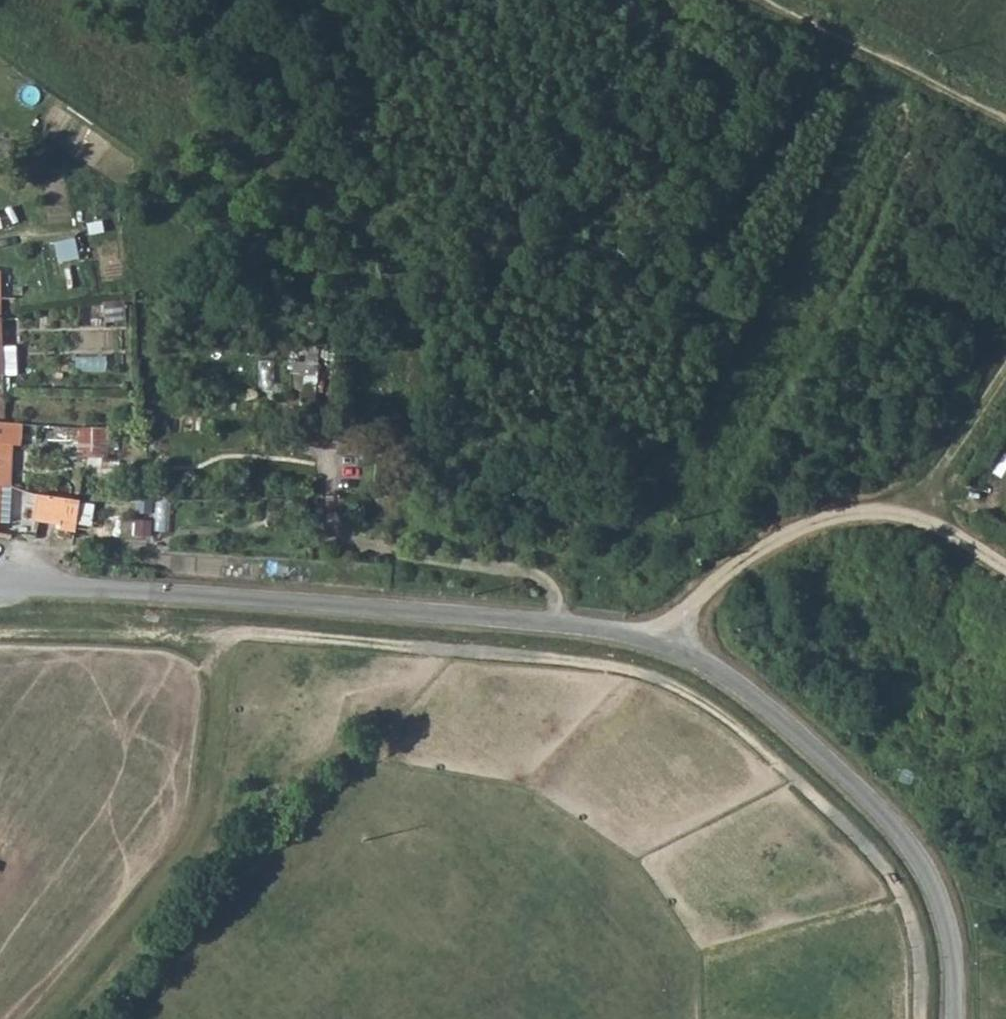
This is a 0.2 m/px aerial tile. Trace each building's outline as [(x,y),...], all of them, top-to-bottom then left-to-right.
[(60,259),(81,254),(77,236),(56,241),(60,259)] [(125,300),(103,302),(104,323),(126,321),(125,300)] [(3,353),(16,353),(15,346),(1,347),(0,330),(0,353),(3,353)] [(295,352),(295,381),(319,381),(318,352),(295,352)] [(16,353),(3,353),(3,376),(16,376),(16,353)] [(12,486),(14,452),(17,452),(17,444),(21,445),(22,424),(4,423),(0,422),(0,485),(12,486)] [(108,430),(77,429),(76,458),(107,459),(108,430)] [(171,531),(174,501),(140,497),(137,528),(171,531)] [(59,534),(75,536),(79,505),(35,499),(32,524),(60,528),(59,534)]
